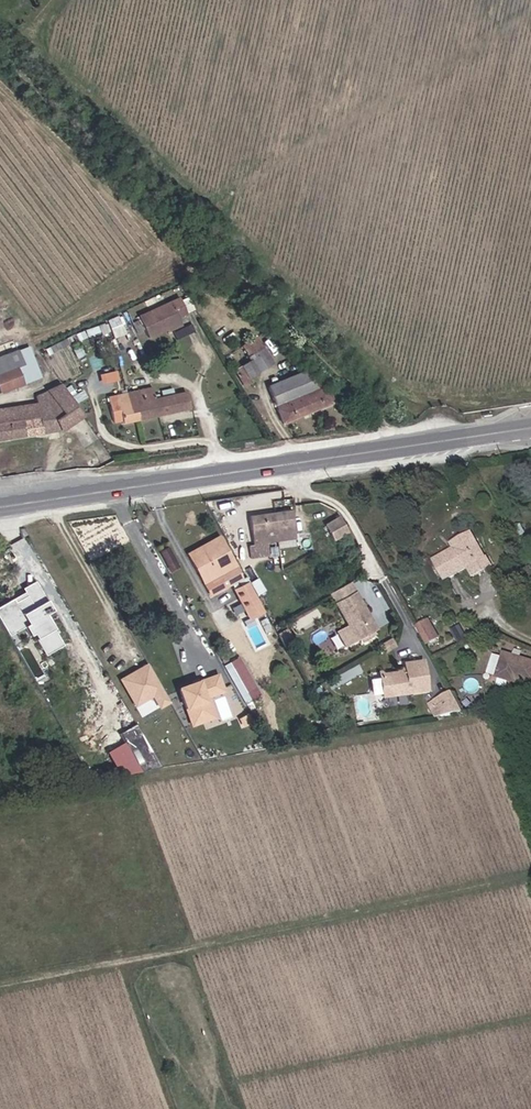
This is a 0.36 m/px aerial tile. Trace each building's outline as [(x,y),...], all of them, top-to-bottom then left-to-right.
[(134,323),(137,329),(157,320),(165,334),(175,330),(173,325),(182,320),(175,304),(134,323)] [(115,337),(126,333),(119,315),(108,319),(115,337)] [(157,320),(137,329),(144,344),(165,334),(157,320)] [(87,337),(110,330),(108,322),(85,329),(87,337)] [(235,342),(244,359),(256,353),(247,336),(235,342)] [(262,364),(256,353),(244,359),(227,367),(233,378),(262,364)] [(0,361),(0,397),(27,386),(26,382),(21,384),(18,377),(26,374),(18,354),(0,361)] [(118,370),(99,372),(100,382),(119,380),(118,370)] [(263,389),(278,424),(323,408),(318,396),(309,399),(300,376),(263,389)] [(60,382),(36,400),(37,409),(0,414),(0,443),(61,434),(79,415),(60,382)] [(102,396),(107,418),(116,417),(117,421),(182,408),(178,392),(147,398),(145,389),(102,396)] [(33,461),(34,470),(42,469),(41,461),(33,461)] [(252,540),(264,538),(290,534),(287,508),(246,514),(251,540),(252,540)] [(324,524),(335,540),(349,530),(338,514),(324,524)] [(457,567),(476,555),(463,532),(443,543),(446,548),(427,559),(438,578),(457,567)] [(264,538),(252,540),(255,552),(267,551),(264,538)] [(232,579),(211,540),(182,555),(203,595),(232,579)] [(162,549),(155,553),(165,570),(172,566),(162,549)] [(457,567),(462,574),(481,563),(476,555),(457,567)] [(6,561),(0,564),(0,597),(6,608),(10,606),(17,620),(34,612),(6,561)] [(340,582),(321,592),(339,624),(329,630),(337,644),(366,628),(340,582)] [(237,609),(248,604),(236,583),(226,589),(237,609)] [(409,628),(418,644),(431,637),(422,621),(409,628)] [(274,631),(267,635),(272,644),(279,640),(274,631)] [(39,633),(28,639),(34,649),(45,643),(39,633)] [(225,664),(244,701),(260,693),(241,656),(225,664)] [(530,688),(530,687),(530,665),(496,657),(490,682),(506,685),(506,682),(530,688)] [(333,688),(365,672),(360,662),(328,678),(333,688)] [(376,677),(379,698),(422,691),(417,663),(402,665),(403,672),(376,677)] [(141,665),(132,670),(114,680),(130,707),(148,697),(153,707),(162,703),(141,665)] [(211,674),(192,681),(173,689),(186,724),(205,717),(198,697),(197,695),(216,687),(211,674)] [(208,716),(200,696),(217,690),(216,687),(197,695),(198,697),(205,717),(208,716)] [(459,716),(445,692),(427,702),(437,720),(459,716)] [(437,720),(427,702),(422,705),(431,721),(437,720)] [(106,750),(120,780),(158,761),(157,758),(153,759),(136,724),(121,731),(125,740),(106,750)]
